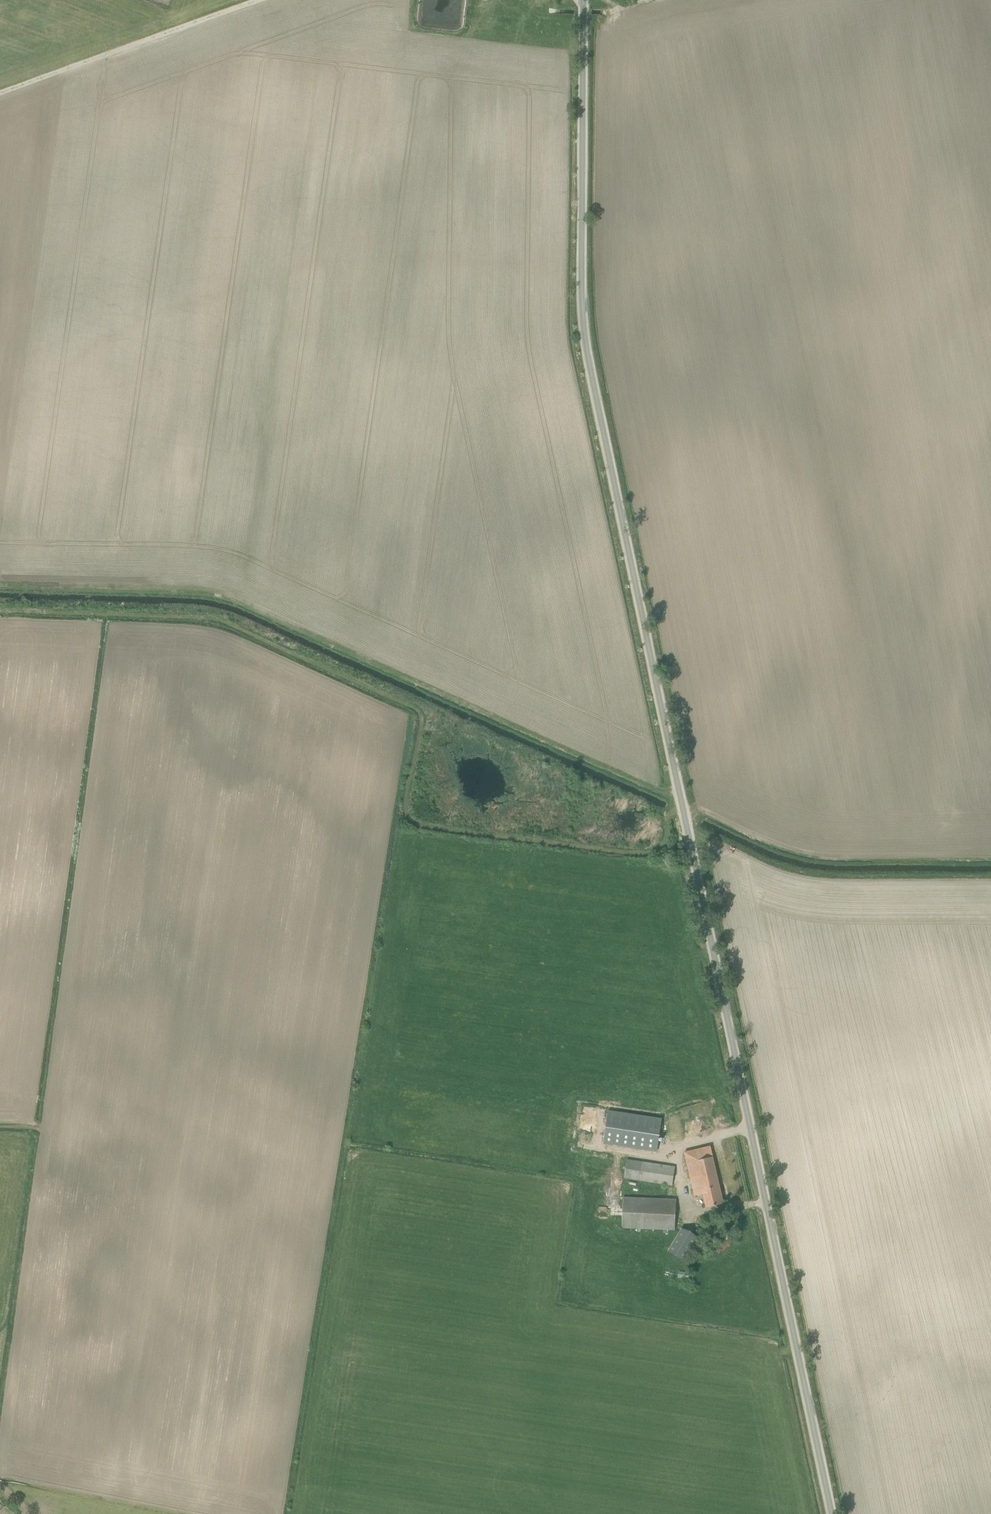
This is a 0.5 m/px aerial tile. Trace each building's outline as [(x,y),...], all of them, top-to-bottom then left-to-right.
[(608,1109),(604,1144),(657,1153),(662,1118),(608,1109)] [(707,1206),(723,1202),(710,1146),(685,1152),(695,1195),(703,1193),(707,1206)] [(627,1159),(624,1178),(673,1185),(676,1166),(627,1159)] [(677,1199),(624,1197),(622,1228),(675,1231),(677,1199)] [(669,1248),(684,1259),(698,1237),(684,1227),(669,1248)]
